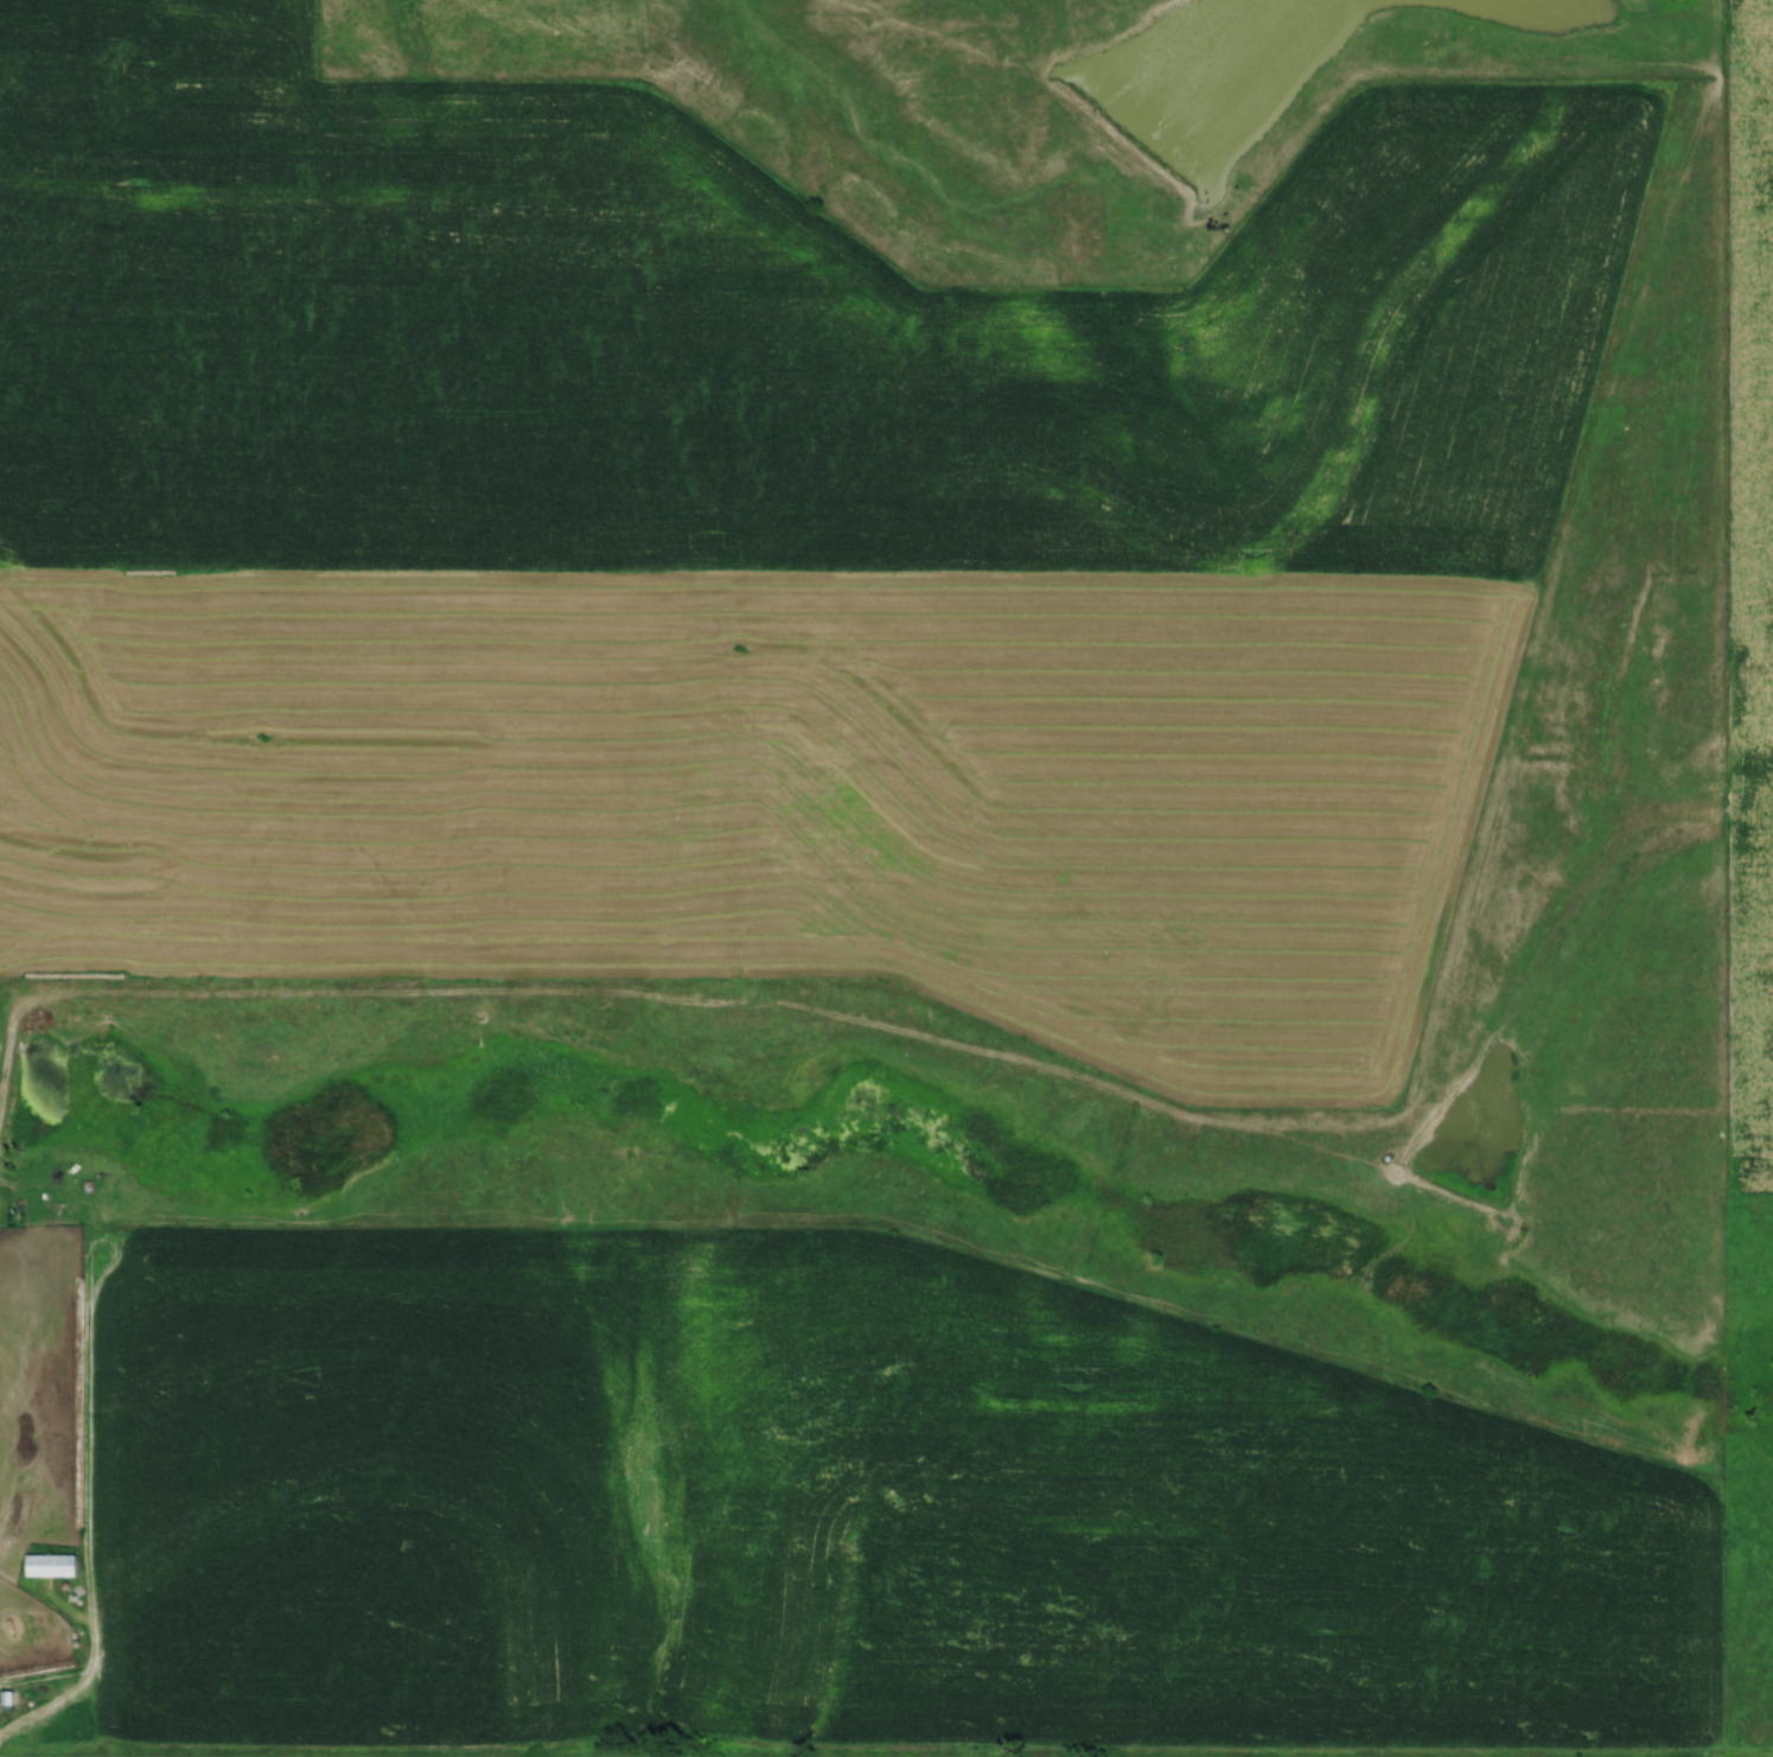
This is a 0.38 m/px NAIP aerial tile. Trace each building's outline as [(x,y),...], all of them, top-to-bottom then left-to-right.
[(29,1577),(77,1577),(77,1555),(29,1555),(29,1577)]
